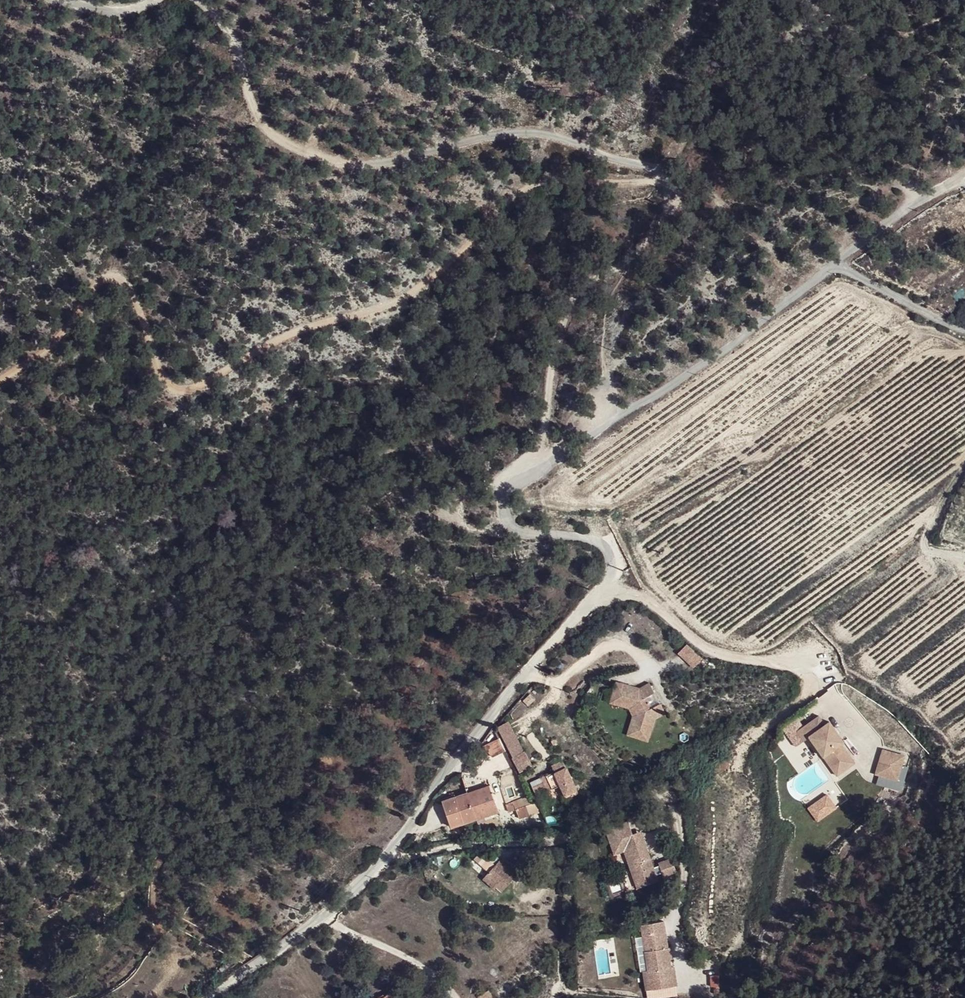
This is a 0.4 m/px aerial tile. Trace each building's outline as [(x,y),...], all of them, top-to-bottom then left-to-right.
[(957,268),(951,274),(954,278),(961,272),(957,268)] [(678,655),(689,663),(698,653),(687,644),(678,655)] [(698,653),(689,663),(696,668),(703,659),(698,653)] [(648,743),(649,738),(634,733),(639,713),(634,704),(622,700),(621,681),(616,680),(610,702),(628,708),(632,717),(626,736),(648,743)] [(646,696),(655,692),(649,682),(639,687),(621,681),(622,700),(634,704),(639,713),(634,733),(649,738),(656,719),(667,713),(661,702),(653,706),(646,696)] [(661,702),(655,692),(646,696),(653,706),(661,702)] [(818,715),(802,727),(822,756),(826,762),(831,759),(837,767),(833,770),(837,775),(854,763),(840,744),(843,742),(828,721),(824,724),(818,715)] [(510,720),(498,726),(512,756),(521,776),(533,770),(510,720)] [(802,727),(796,731),(817,760),(822,756),(802,727)] [(885,747),(878,773),(901,779),(908,753),(885,747)] [(831,759),(826,762),(833,770),(837,767),(831,759)] [(576,796),(561,764),(550,769),(551,773),(530,782),(536,796),(558,786),(564,801),(576,796)] [(490,786),(466,793),(474,819),(499,811),(490,786)] [(811,806),(821,820),(841,806),(831,792),(811,806)] [(474,819),(466,793),(443,801),(450,826),(474,819)] [(531,804),(527,795),(506,802),(509,812),(516,810),(531,804)] [(539,801),(531,804),(516,810),(519,820),(543,812),(539,801)] [(633,841),(631,834),(627,822),(604,830),(612,856),(623,854),(630,875),(643,872),(645,876),(654,873),(653,870),(643,838),(633,841)] [(640,830),(631,834),(633,841),(643,838),(640,830)] [(475,860),(480,864),(487,856),(483,852),(475,860)] [(499,865),(487,856),(480,864),(492,873),(499,865)] [(522,873),(505,858),(499,865),(492,873),(491,873),(503,884),(508,889),(522,873)] [(674,860),(667,862),(668,876),(678,874),(674,860)] [(667,862),(660,864),(661,868),(663,876),(664,877),(668,876),(667,862)] [(661,868),(653,870),(654,873),(655,878),(663,876),(661,868)] [(655,878),(654,873),(645,876),(643,872),(630,875),(635,891),(657,885),(655,878)] [(503,884),(491,873),(488,876),(500,887),(503,884)] [(646,995),(659,925),(646,927),(649,953),(639,955),(642,975),(637,977),(640,996),(646,995)] [(664,952),(659,925),(646,995),(671,992),(669,975),(666,975),(665,965),(662,966),(660,953),(664,952)] [(635,928),(639,955),(649,953),(646,927),(635,928)] [(719,994),(719,974),(710,974),(709,994),(719,994)] [(479,995),(481,997),(496,997),(489,988),(479,995)] [(381,993),(374,997),(398,997),(393,990),(383,997),(381,993)]
